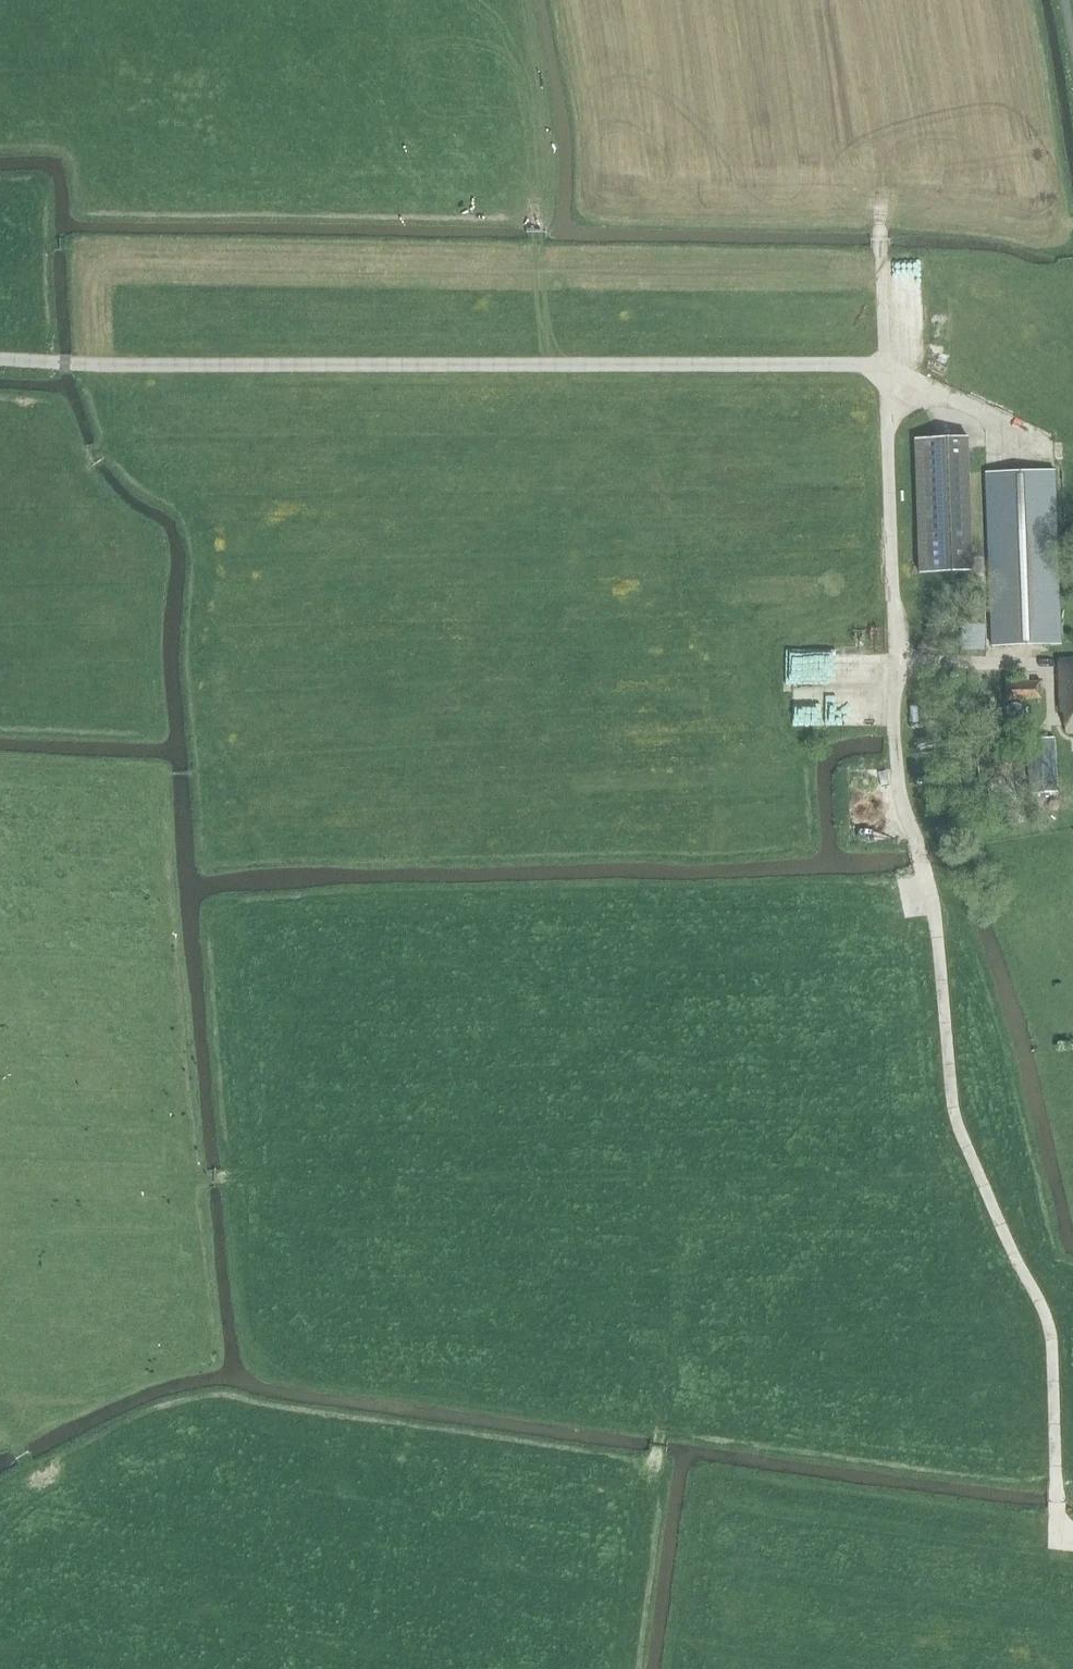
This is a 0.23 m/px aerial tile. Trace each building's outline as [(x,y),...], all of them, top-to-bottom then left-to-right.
[(918,574),(972,572),(968,436),(913,438),(918,574)] [(991,646),(1061,644),(1054,470),(985,472),(991,646)] [(985,625),(961,624),(960,649),(983,650),(985,625)] [(1058,659),(1060,712),(1064,712),(1065,732),(1072,732),(1072,659),(1058,659)] [(1041,699),(1040,681),(1005,683),(1005,701),(1041,699)] [(796,718),(829,717),(828,694),(795,695),(796,718)] [(1057,792),(1054,744),(1054,737),(1025,738),(1028,794),(1057,792)] [(1022,780),(1020,752),(978,756),(980,783),(988,783),(1013,781),(1022,780)]
